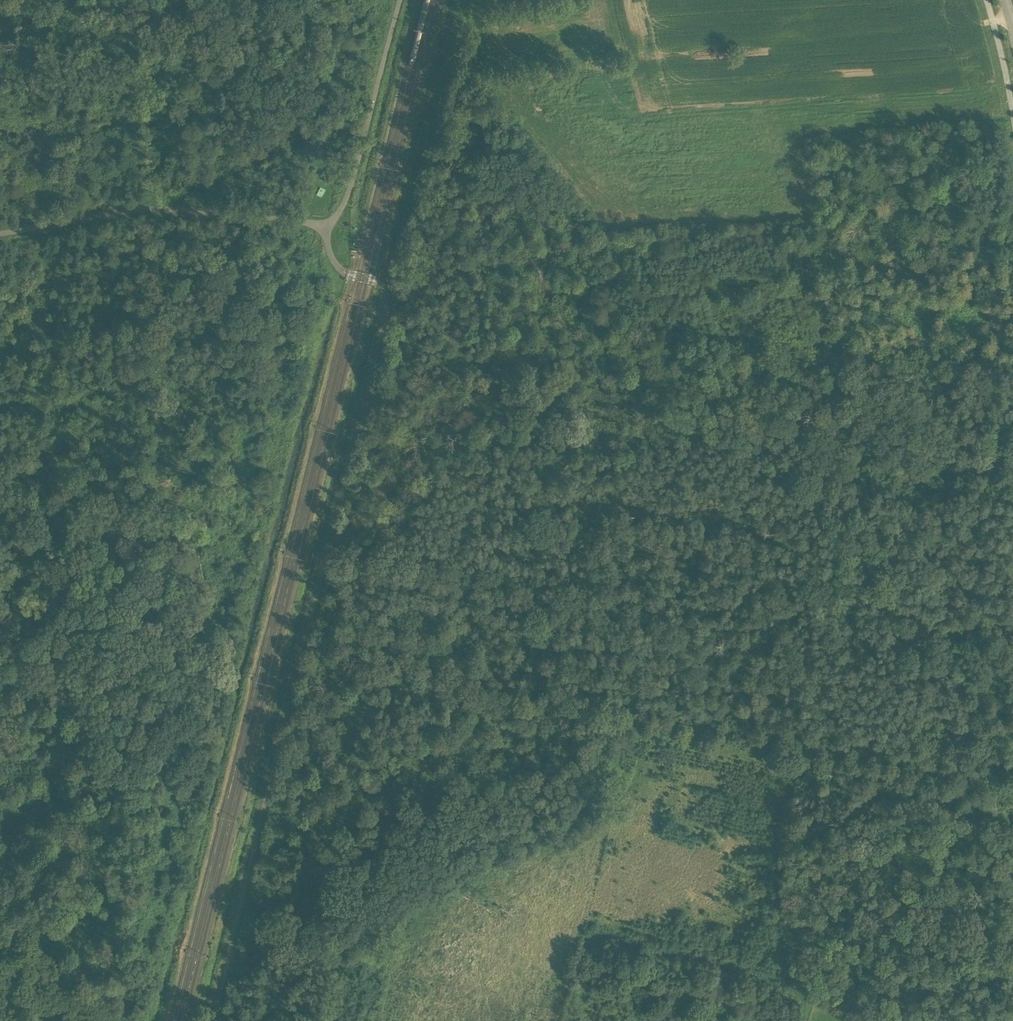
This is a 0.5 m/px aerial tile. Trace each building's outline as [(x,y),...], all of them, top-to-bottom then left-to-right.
[(317,194),(322,197),(325,189),(320,187),(317,194)]
